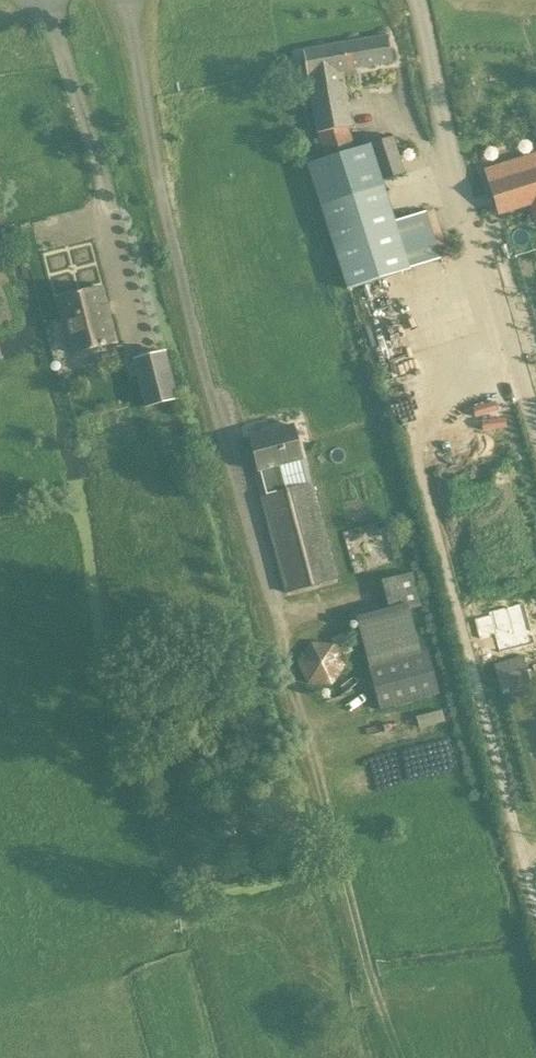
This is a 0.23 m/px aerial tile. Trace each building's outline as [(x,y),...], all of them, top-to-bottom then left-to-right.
[(345,44),(349,70),(393,62),(389,36),(345,44)] [(351,128),(342,71),(349,70),(345,44),(303,51),(317,133),(318,133),(324,155),(353,146),(348,129),(351,128)] [(404,175),(392,137),(370,144),(370,145),(382,182),(404,175)] [(347,290),(409,271),(409,269),(394,222),(382,182),(370,145),(307,165),(347,290)] [(492,181),(501,211),(533,201),(535,212),(535,168),(492,181)] [(396,221),(394,222),(409,269),(440,260),(425,212),(396,221)] [(72,354),(116,343),(102,288),(58,298),(72,354)] [(145,407),(177,399),(165,353),(134,361),(145,407)] [(294,426),(249,437),(259,473),(261,472),(267,496),(286,492),(280,467),(302,461),(294,426)] [(267,496),(261,498),(285,594),(338,580),(312,485),(286,492),(267,496)] [(504,653),(531,645),(522,610),(493,618),(495,627),(480,631),(485,650),(502,646),(504,653)] [(421,651),(368,666),(381,711),(439,695),(427,649),(421,651)]
